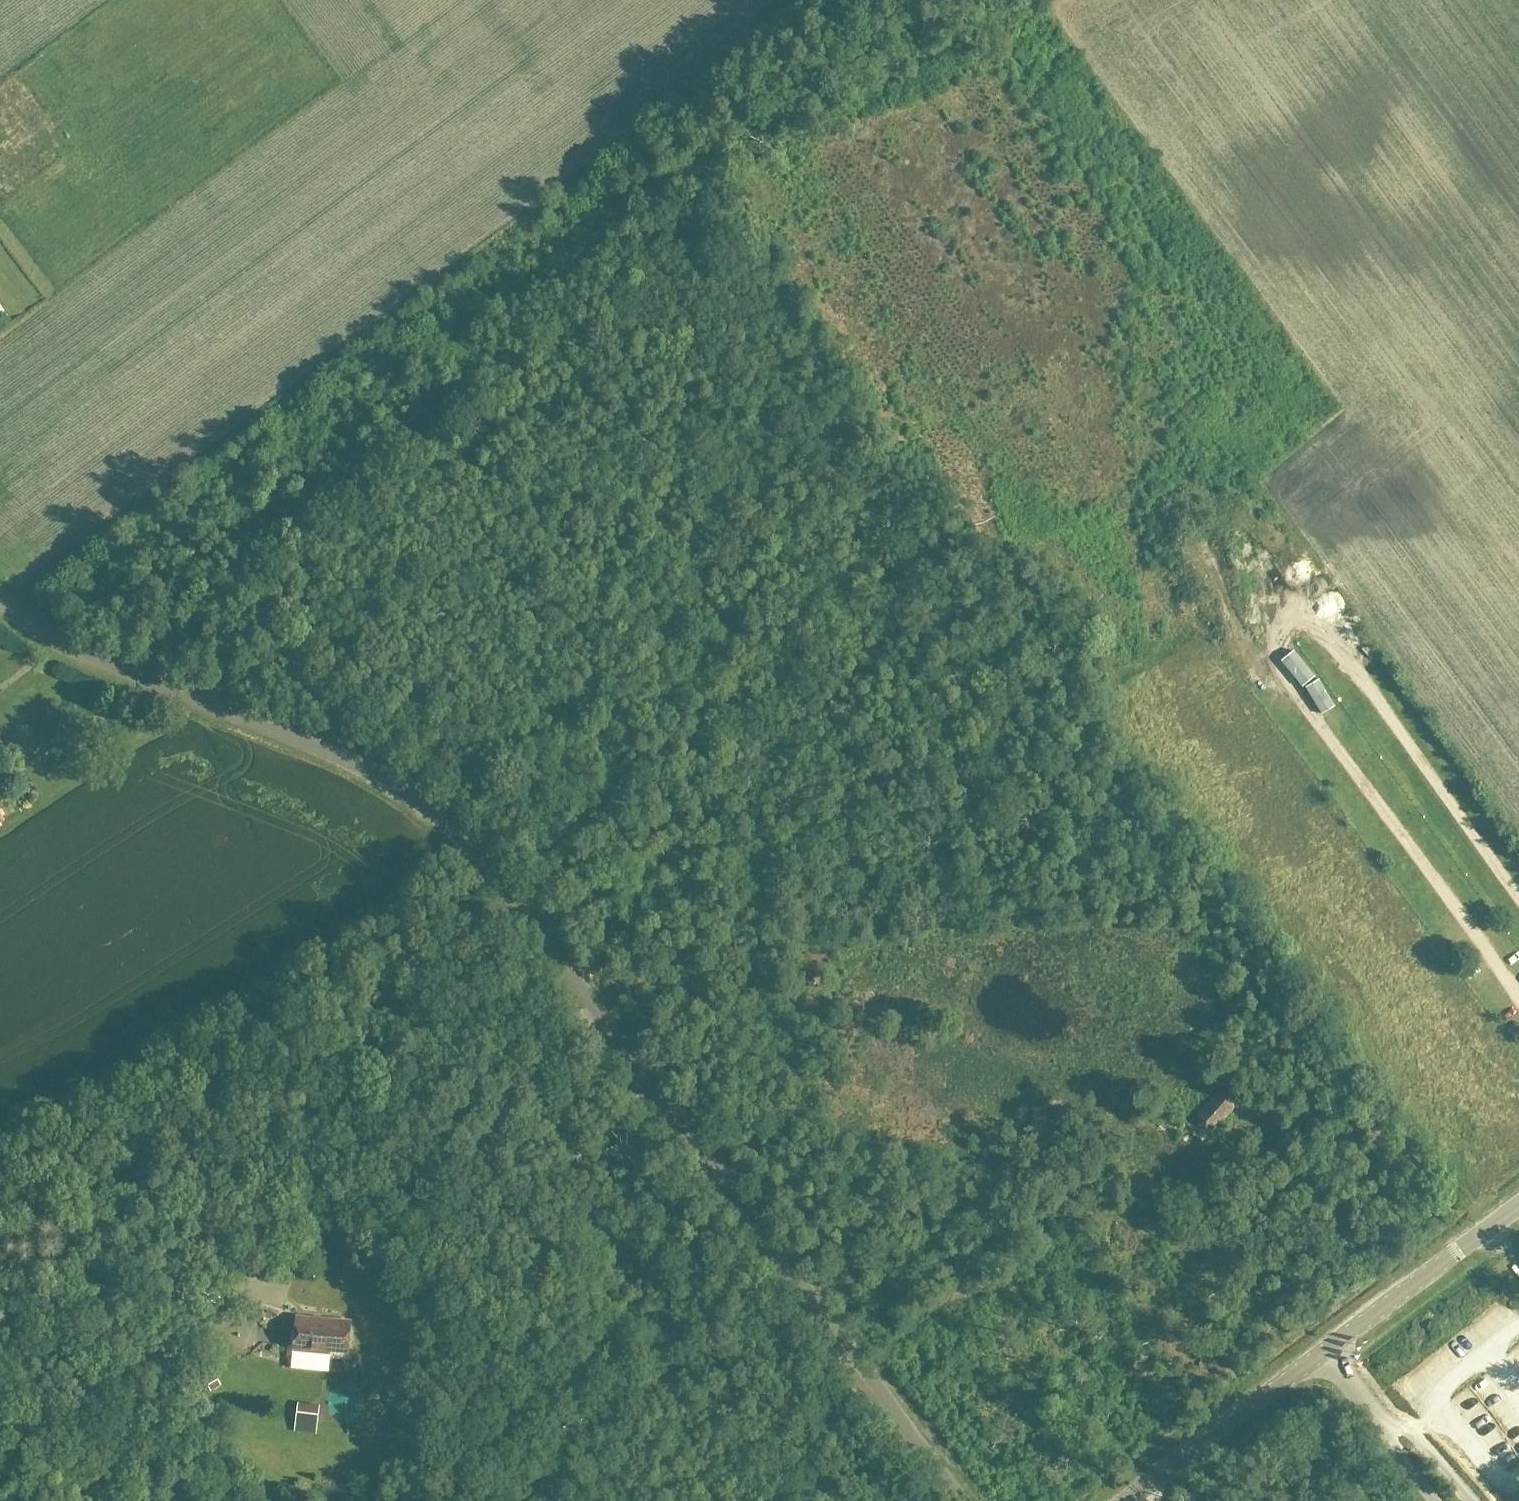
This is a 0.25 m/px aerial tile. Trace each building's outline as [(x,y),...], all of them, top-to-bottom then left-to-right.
[(1224,1095),(1216,1096),(1197,1117),(1198,1126),(1204,1131),(1212,1131),(1232,1109),(1231,1100),(1224,1095)] [(297,1319),(294,1350),(321,1353),(321,1350),(348,1353),(350,1323),(297,1319)] [(328,1375),(331,1357),(297,1352),(295,1371),(328,1375)] [(342,1428),(369,1425),(366,1401),(339,1404),(342,1428)] [(299,1406),(295,1432),(314,1434),(316,1416),(310,1415),(311,1407),(299,1406)]
